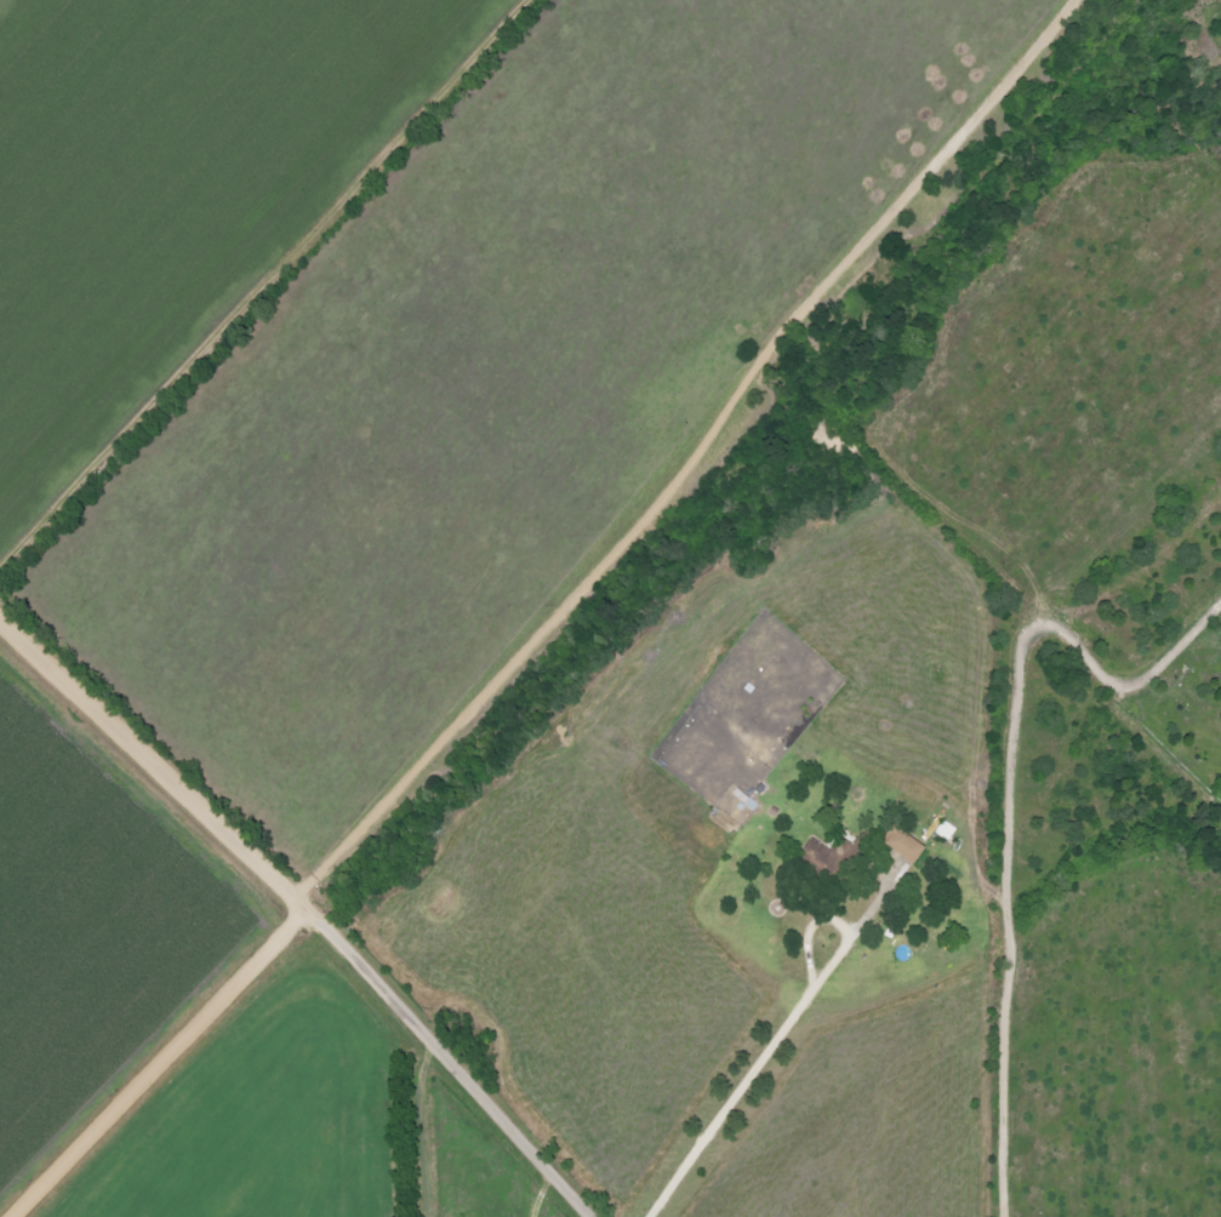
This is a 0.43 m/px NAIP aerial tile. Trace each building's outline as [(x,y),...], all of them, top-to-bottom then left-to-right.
[(917,865),(930,849),(902,827),(889,843),(917,865)] [(802,861),(835,877),(846,855),(813,839),(802,861)]
